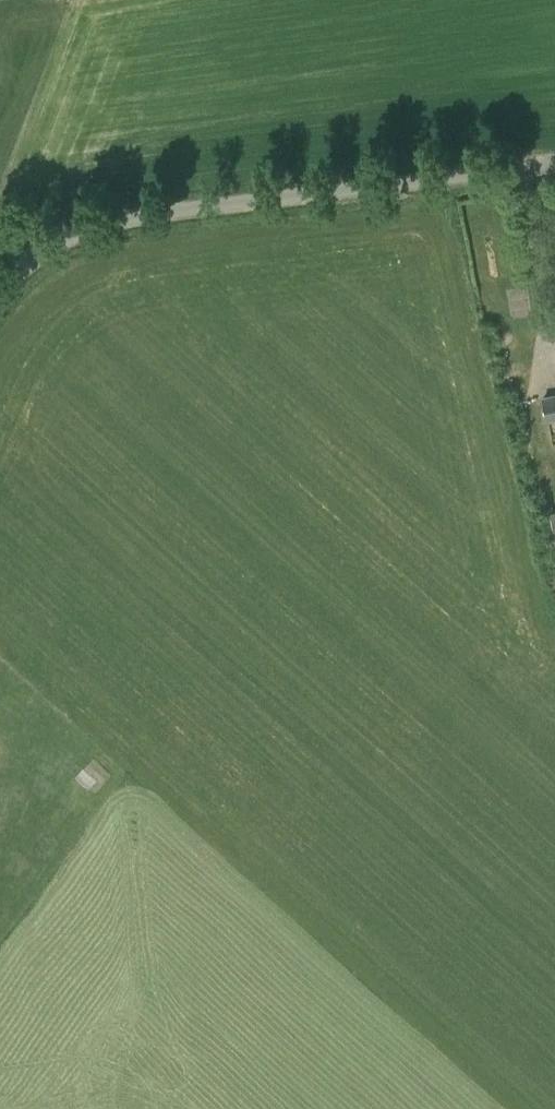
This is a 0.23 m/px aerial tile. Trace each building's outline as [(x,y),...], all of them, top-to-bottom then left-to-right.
[(544,397),(549,419),(554,418),(554,394),(544,397)]
